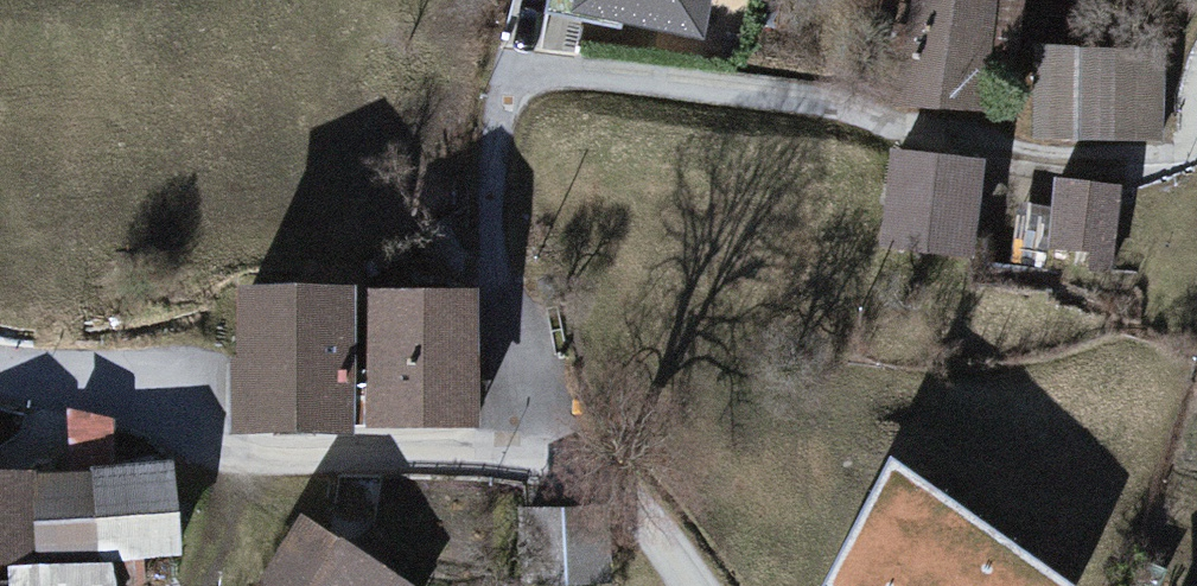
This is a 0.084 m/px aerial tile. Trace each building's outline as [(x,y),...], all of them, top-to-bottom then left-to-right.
[(583,1),(708,30),(715,0),(583,0),(583,1)] [(892,94),(993,108),(1008,0),(905,0),(892,94)] [(1169,41),(1042,42),(1043,139),(1171,137),(1169,41)] [(993,157),(904,149),(896,243),(985,251),(993,157)] [(1128,181),(1059,179),(1057,245),(1126,247),(1128,181)] [(364,282),(246,282),(245,427),(363,427),(364,282)] [(490,285),(379,287),(381,425),(493,423),(490,285)] [(0,466),(0,565),(39,564),(40,585),(126,585),(125,552),(183,551),(182,463),(0,466)] [(617,575),(619,504),(500,501),(498,572),(617,575)] [(304,505),(257,579),(268,585),(432,585),(304,505)]
